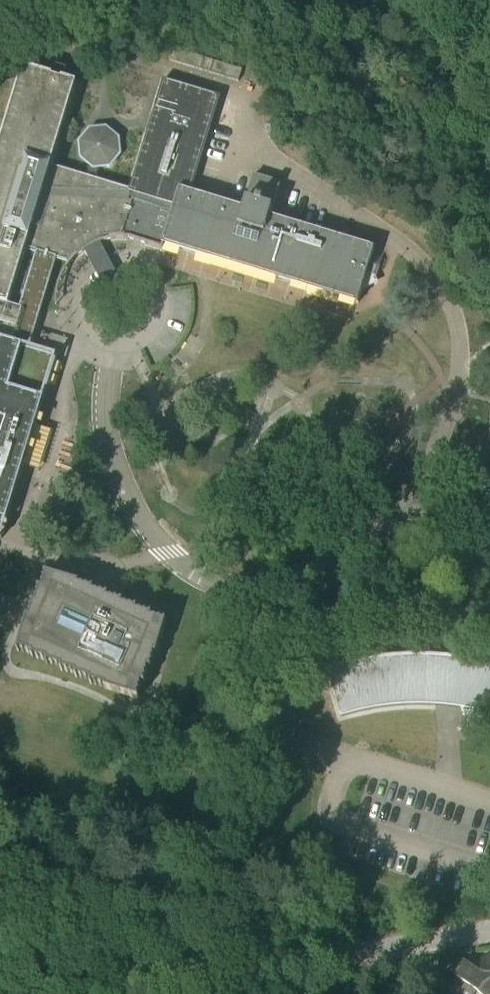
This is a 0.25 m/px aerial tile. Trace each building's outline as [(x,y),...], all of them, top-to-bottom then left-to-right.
[(43,8),(62,4),(61,0),(41,0),(43,8)] [(239,82),(242,70),(173,49),(169,60),(239,82)] [(249,80),(269,86),(274,70),(254,64),(249,80)] [(9,307),(26,251),(38,254),(57,260),(69,264),(67,266),(68,267),(77,257),(78,256),(83,252),(84,251),(85,252),(86,254),(88,258),(89,258),(105,250),(105,249),(103,245),(102,244),(101,242),(104,241),(110,239),(117,238),(124,238),(126,238),(126,222),(132,202),(126,200),(130,189),(96,179),(99,170),(98,170),(98,167),(111,167),(120,154),(119,138),(117,137),(116,136),(108,129),(106,128),(105,128),(94,129),(93,129),(90,130),(80,142),(82,158),(91,165),(91,168),(89,167),(87,176),(52,165),(77,83),(63,78),(45,73),(24,66),(18,84),(10,111),(7,120),(4,130),(0,144),(0,304),(9,307)] [(132,202),(126,222),(126,238),(128,239),(145,244),(163,249),(165,244),(172,246),(181,249),(189,251),(197,254),(213,258),(221,261),(237,266),(245,268),(253,271),(261,273),(277,278),(285,280),(293,283),(301,285),(309,288),(317,290),(325,292),(333,295),(341,297),(349,300),(359,303),(364,285),(377,279),(370,265),(375,248),(340,238),(271,217),(281,183),(255,175),(244,208),(229,203),(223,202),(193,192),(185,190),(194,161),(214,95),(164,79),(130,189),(126,200),(132,202)] [(2,538),(25,465),(16,462),(27,425),(36,428),(57,357),(57,356),(32,348),(30,348),(42,310),(57,260),(38,254),(21,310),(9,307),(0,304),(0,538),(2,538)] [(80,583),(46,573),(45,575),(47,575),(46,578),(45,578),(44,580),(45,580),(44,584),(43,583),(43,585),(44,585),(43,589),(39,587),(39,589),(40,590),(39,593),(38,593),(37,594),(39,595),(38,598),(37,598),(36,600),(37,600),(36,603),(33,602),(32,603),(34,604),(33,608),(32,607),(31,609),(32,609),(31,613),(30,612),(30,614),(31,615),(30,618),(28,617),(17,651),(19,652),(20,650),(23,651),(22,652),(25,653),(25,651),(28,652),(28,653),(30,654),(30,653),(33,654),(32,658),(34,658),(34,656),(37,657),(37,659),(39,659),(40,658),(42,659),(42,660),(44,660),(45,659),(48,660),(46,664),(48,665),(49,663),(52,664),(52,665),(54,666),(54,664),(57,665),(57,666),(59,667),(59,666),(62,667),(61,671),(63,671),(63,669),(66,670),(66,672),(68,672),(69,671),(72,672),(71,673),(73,673),(74,672),(77,673),(75,677),(77,678),(78,676),(81,677),(81,678),(83,679),(83,678),(86,678),(86,679),(88,680),(88,679),(91,680),(90,684),(92,684),(93,683),(96,683),(95,685),(97,685),(98,684),(101,685),(100,686),(102,686),(103,686),(106,687),(105,689),(139,699),(140,697),(138,696),(139,693),(140,694),(141,692),(139,691),(140,689),(142,689),(143,687),(141,686),(142,683),(145,684),(146,682),(144,682),(145,679),(147,679),(147,677),(146,677),(147,674),(148,674),(148,672),(147,672),(148,669),(152,670),(152,668),(151,667),(152,664),(153,665),(154,663),(152,662),(153,659),(154,659),(155,657),(154,657),(155,654),(157,655),(167,621),(165,620),(165,622),(162,621),(162,620),(160,619),(160,620),(157,619),(157,618),(155,618),(155,619),(151,618),(152,614),(151,614),(150,615),(147,614),(148,613),(146,613),(145,614),(142,613),(143,611),(141,611),(140,612),(137,611),(138,608),(136,607),(136,609),(132,608),(133,606),(131,606),(131,607),(128,606),(128,605),(126,604),(126,606),(123,605),(124,601),(122,601),(121,602),(118,601),(118,600),(116,600),(116,601),(113,600),(114,599),(112,598),(111,599),(108,598),(109,595),(107,594),(107,596),(91,593),(88,598),(78,594),(79,586),(80,583)] [(489,664),(472,660),(459,658),(448,657),(436,656),(425,656),(415,656),(405,656),(395,657),(385,658),(364,660),(355,662),(344,665),(337,666),(323,671),(323,672),(327,671),(341,716),(354,713),(365,710),(375,708),(383,707),(392,706),(401,705),(409,705),(418,704),(435,705),(444,706),(452,707),(461,708),(469,710),(472,724),(464,727),(458,730),(458,731),(466,728),(475,725),(485,722),(489,722),(489,672),(488,671),(489,664)] [(450,973),(482,993),(489,993),(489,962),(480,963),(467,964),(459,958),(450,973)]
